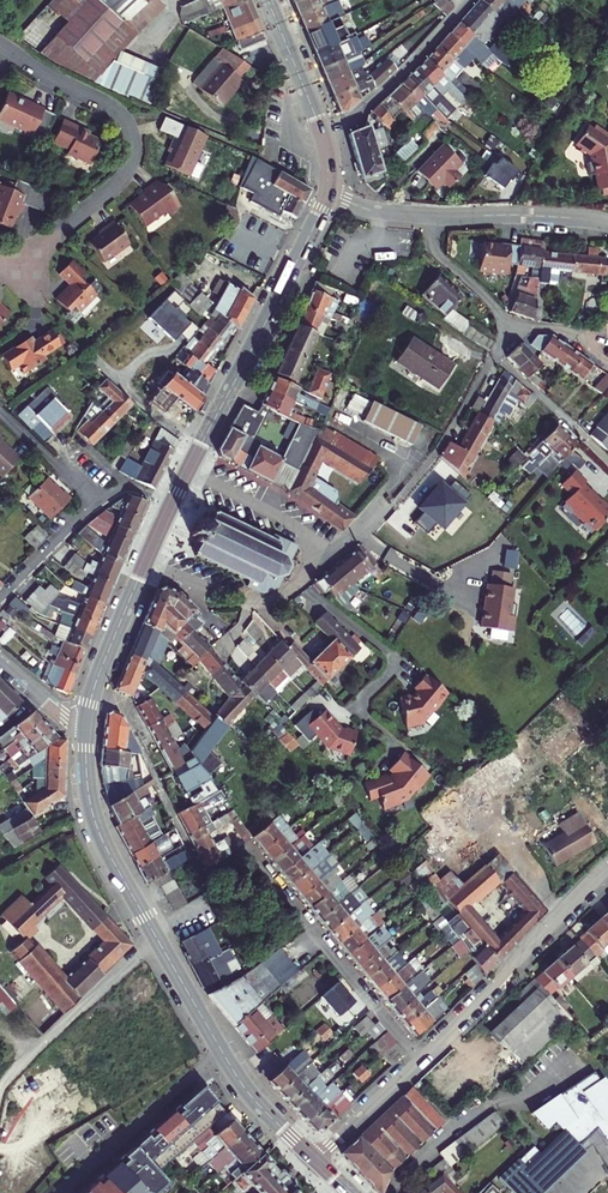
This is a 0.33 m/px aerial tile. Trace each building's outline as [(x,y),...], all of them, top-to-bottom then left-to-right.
[(94,0),(51,0),(50,1),(72,21),(85,7),(94,0)] [(141,22),(160,7),(154,0),(94,0),(85,7),(113,44),(128,32),(141,22)] [(221,9),(232,4),(233,7),(248,1),(248,0),(218,0),(218,1),(178,18),(181,25),(217,10),(221,9)] [(178,18),(218,1),(218,0),(194,0),(179,7),(178,16),(178,18)] [(299,19),(342,1),(341,0),(303,0),(292,5),(296,13),(299,19)] [(431,6),(444,17),(452,8),(443,0),(439,0),(431,6)] [(478,1),(502,22),(515,8),(511,5),(508,9),(497,0),(479,0),(478,1)] [(508,9),(511,5),(515,8),(522,0),(497,0),(508,9)] [(72,21),(50,1),(43,9),(15,40),(52,65),(82,78),(103,55),(113,44),(85,7),(72,21)] [(241,25),(256,19),(248,1),(233,7),(232,4),(221,9),(231,31),(242,26),(241,25)] [(299,19),(305,33),(333,21),(348,15),(342,1),(299,19)] [(478,1),(467,14),(496,41),(510,28),(502,22),(478,1)] [(231,31),(221,9),(217,10),(226,33),(231,31)] [(461,20),(458,24),(490,54),(497,61),(503,54),(492,45),(496,41),(467,14),(461,20)] [(264,40),(256,19),(241,25),(242,26),(231,31),(236,43),(239,50),(264,40)] [(336,28),(333,21),(305,33),(309,41),(325,34),(324,33),(336,28)] [(458,24),(448,35),(473,57),(481,64),(490,54),(458,24)] [(231,31),(226,33),(231,45),(236,43),(231,31)] [(473,57),(448,35),(437,48),(462,70),(473,57)] [(348,40),(315,54),(321,68),(322,70),(351,56),(350,53),(353,51),(355,55),(358,53),(371,47),(367,38),(354,43),(351,38),(348,40)] [(407,56),(413,49),(409,45),(403,52),(407,56)] [(462,70),(437,48),(426,60),(452,85),(455,78),(462,70)] [(237,79),(247,66),(220,49),(213,59),(220,65),(198,90),(219,107),(228,96),(227,95),(239,81),(237,79)] [(322,70),(327,83),(358,68),(357,65),(360,64),(363,62),(358,53),(355,55),(353,51),(350,53),(351,56),(322,70)] [(152,76),(103,55),(82,78),(103,89),(140,104),(152,76)] [(452,85),(426,60),(415,71),(422,78),(423,78),(439,94),(440,95),(444,90),(458,104),(464,98),(452,85)] [(366,76),(367,79),(374,77),(378,85),(395,70),(387,62),(366,76)] [(327,83),(333,95),(367,79),(366,76),(360,64),(357,65),(358,68),(327,83)] [(274,68),(268,70),(273,80),(278,78),(275,71),(276,71),(274,68)] [(422,78),(415,71),(412,73),(408,77),(416,85),(413,88),(429,103),(439,94),(423,78),(422,78)] [(367,79),(333,95),(340,112),(346,115),(359,101),(356,94),(366,90),(368,94),(378,85),(374,77),(367,79)] [(416,85),(408,77),(398,87),(421,111),(429,103),(413,88),(416,85)] [(421,111),(398,87),(387,97),(400,110),(411,120),(426,138),(437,127),(429,120),(421,111)] [(14,100),(16,104),(23,101),(6,94),(5,96),(14,100)] [(23,101),(16,104),(14,100),(5,96),(0,108),(0,122),(15,129),(13,133),(22,136),(30,140),(29,142),(39,147),(53,115),(43,111),(43,110),(23,101)] [(387,97),(370,113),(388,131),(396,124),(391,119),(400,110),(387,97)] [(438,112),(429,120),(437,127),(445,120),(438,112)] [(165,119),(159,132),(175,139),(163,166),(187,178),(188,177),(195,181),(201,167),(194,164),(206,138),(165,119)] [(82,131),(61,122),(51,144),(68,151),(66,154),(90,165),(100,142),(81,133),(82,131)] [(574,146),(576,148),(575,150),(582,155),(583,153),(589,157),(591,163),(586,164),(588,177),(595,176),(598,192),(601,191),(603,191),(603,196),(607,195),(607,143),(607,142),(607,136),(594,127),(591,131),(586,128),(574,146)] [(366,129),(347,135),(361,179),(367,185),(390,177),(377,132),(368,134),(366,129)] [(410,139),(394,155),(402,163),(418,147),(410,139)] [(442,147),(416,173),(435,192),(442,184),(448,190),(459,179),(454,173),(460,166),(461,165),(442,147)] [(477,169),(474,167),(464,179),(482,193),(492,181),(493,182),(499,175),(482,162),(477,169)] [(460,166),(454,173),(459,179),(466,172),(460,166)] [(389,187),(402,175),(399,171),(385,183),(389,187)] [(310,190),(277,172),(270,186),(277,190),(269,205),(276,209),(270,220),(289,230),(295,219),(310,190)] [(408,180),(402,175),(389,187),(395,193),(408,180)] [(10,229),(17,211),(21,213),(24,206),(41,213),(48,194),(18,182),(13,192),(0,186),(0,225),(10,229)] [(130,209),(145,231),(166,216),(169,219),(181,211),(166,190),(157,186),(144,195),(146,198),(130,209)] [(102,265),(112,257),(113,259),(129,247),(113,224),(102,232),(103,234),(87,245),(102,265)] [(518,249),(515,268),(513,276),(517,276),(530,278),(536,279),(541,248),(542,242),(519,239),(518,249)] [(515,268),(518,249),(500,246),(499,249),(481,246),(478,273),(505,277),(506,267),(515,268)] [(541,248),(536,279),(535,283),(542,284),(549,285),(553,283),(555,270),(568,272),(571,253),(541,248)] [(571,253),(568,272),(598,276),(598,284),(602,284),(605,257),(593,255),(594,249),(585,248),(584,254),(571,253)] [(324,251),(321,257),(328,261),(331,254),(324,251)] [(84,278),(70,264),(58,277),(70,289),(55,303),(67,315),(72,310),(78,315),(95,298),(79,283),(84,278)] [(171,284),(190,305),(189,306),(201,315),(210,304),(200,295),(182,273),(171,284)] [(458,294),(434,276),(418,296),(443,315),(458,294)] [(535,283),(536,279),(530,278),(517,276),(506,312),(529,320),(535,283)] [(221,298),(211,315),(217,320),(220,316),(234,329),(237,331),(254,300),(244,291),(235,285),(233,288),(219,280),(212,293),(221,298)] [(310,290),(302,308),(329,320),(336,323),(338,318),(331,315),(336,302),(328,299),(333,288),(314,281),(310,290)] [(542,284),(535,283),(529,320),(536,321),(542,284)] [(329,320),(302,308),(300,314),(296,325),(315,333),(322,336),(329,320)] [(72,327),(81,318),(78,315),(72,310),(67,315),(64,319),(72,327)] [(217,320),(208,331),(223,343),(234,329),(220,316),(217,320)] [(470,326),(456,317),(450,325),(471,340),(479,328),(472,323),(470,326)] [(296,325),(290,339),(309,347),(315,333),(296,325)] [(208,331),(197,344),(212,356),(223,343),(208,331)] [(50,334),(32,345),(30,340),(0,358),(0,361),(7,373),(16,367),(22,377),(44,363),(41,359),(58,348),(50,334)] [(452,364),(410,337),(396,359),(438,387),(452,364)] [(537,337),(529,345),(560,366),(570,350),(552,338),(537,337)] [(190,354),(205,365),(212,356),(197,344),(195,342),(191,339),(189,342),(195,347),(190,354)] [(290,339),(275,375),(294,383),(309,347),(290,339)] [(519,369),(532,355),(522,345),(507,357),(519,369)] [(214,373),(205,365),(190,354),(183,349),(181,351),(188,356),(181,365),(187,369),(208,386),(214,373)] [(560,366),(566,370),(582,381),(593,365),(587,362),(570,350),(560,366)] [(542,366),(532,355),(519,369),(529,380),(537,371),(542,366)] [(605,374),(607,376),(607,370),(602,366),(599,370),(605,374)] [(178,381),(201,399),(208,386),(187,369),(178,381)] [(545,378),(537,371),(529,380),(547,396),(551,389),(543,381),(545,378)] [(479,397),(472,408),(480,413),(492,420),(498,409),(508,415),(518,399),(523,403),(530,395),(504,372),(486,401),(479,397)] [(605,374),(593,389),(602,394),(607,387),(607,376),(605,374)] [(321,400),(328,380),(315,375),(308,394),(321,400)] [(101,377),(94,384),(114,401),(117,398),(114,395),(117,392),(101,377)] [(173,400),(191,414),(201,399),(178,381),(173,378),(162,390),(157,386),(153,392),(142,405),(132,396),(130,398),(126,394),(123,398),(131,405),(150,422),(154,425),(173,400)] [(273,378),(267,391),(294,403),(299,390),(273,378)] [(16,417),(43,444),(69,418),(64,413),(65,412),(63,411),(62,412),(42,391),(16,417)] [(294,403),(267,391),(261,406),(269,410),(276,413),(300,423),(303,417),(299,415),(298,416),(290,413),(294,403)] [(114,401),(102,413),(112,425),(131,405),(123,398),(117,392),(114,395),(117,398),(114,401)] [(372,400),(354,392),(345,411),(363,420),(372,400)] [(89,400),(82,415),(88,421),(78,432),(91,446),(112,425),(102,413),(89,400)] [(372,400),(363,420),(413,442),(422,423),(372,400)] [(218,452),(221,459),(245,471),(259,444),(255,441),(269,410),(261,406),(256,413),(243,405),(218,452)] [(276,413),(269,410),(255,441),(259,444),(245,471),(270,484),(279,463),(297,472),(315,436),(317,430),(300,423),(276,413)] [(460,474),(492,420),(480,413),(459,448),(450,443),(442,456),(460,474)] [(607,453),(607,452),(607,415),(594,429),(597,431),(591,438),(600,446),(607,453)] [(566,434),(555,424),(531,452),(541,461),(566,434)] [(118,473),(153,492),(177,444),(149,425),(141,437),(151,445),(146,457),(133,450),(125,462),(118,473)] [(341,441),(321,429),(320,431),(317,430),(315,436),(371,469),(376,461),(341,441)] [(566,434),(541,461),(551,470),(575,442),(566,434)] [(371,469),(315,436),(297,472),(288,493),(303,501),(342,529),(353,515),(339,505),(336,490),(311,478),(321,459),(359,482),(371,469)] [(18,461),(0,443),(0,479),(18,461)] [(125,462),(133,450),(134,448),(127,443),(118,458),(125,462)] [(519,447),(507,459),(517,468),(528,455),(519,447)] [(541,461),(531,452),(526,458),(536,467),(541,461)] [(270,484),(288,493),(297,472),(279,463),(270,484)] [(573,470),(560,484),(571,493),(564,501),(574,510),(572,511),(583,521),(584,520),(594,530),(604,519),(602,518),(607,512),(607,506),(601,499),(600,500),(582,483),(584,481),(573,470)] [(396,494),(407,480),(400,475),(389,489),(392,491),(386,498),(389,501),(395,494),(396,494)] [(449,487),(440,481),(416,508),(423,513),(415,522),(428,533),(436,524),(443,530),(466,502),(465,501),(470,495),(454,481),(449,487)] [(70,502),(68,500),(63,495),(61,497),(46,482),(28,500),(49,522),(50,522),(52,519),(63,508),(70,502)] [(498,507),(503,502),(496,495),(491,501),(498,507)] [(114,508),(123,512),(142,519),(148,503),(130,497),(129,498),(125,507),(118,505),(114,508)] [(514,513),(506,505),(501,510),(509,518),(514,513)] [(142,519),(123,512),(119,520),(106,514),(99,519),(113,525),(116,526),(135,534),(142,519)] [(206,526),(197,522),(190,536),(199,541),(198,544),(198,545),(199,546),(201,547),(198,554),(251,580),(249,586),(264,593),(279,588),(297,546),(274,535),(272,539),(217,512),(211,523),(210,523),(208,523),(207,523),(206,526)] [(113,525),(99,519),(94,523),(90,525),(108,535),(113,525)] [(34,551),(47,537),(36,526),(22,539),(34,551)] [(135,534),(116,526),(109,543),(85,529),(77,536),(104,556),(123,564),(135,534)] [(362,545),(339,564),(355,583),(364,575),(378,563),(377,563),(362,545)] [(404,546),(401,551),(416,560),(435,570),(441,572),(443,567),(404,546)] [(517,553),(503,551),(501,567),(515,569),(517,553)] [(96,577),(98,579),(114,585),(123,564),(104,556),(100,564),(94,561),(91,566),(74,554),(69,560),(89,573),(96,577)] [(89,573),(69,560),(65,567),(78,576),(81,574),(87,577),(89,573)] [(355,583),(339,564),(320,580),(328,589),(331,593),(334,595),(338,601),(342,606),(349,612),(365,592),(359,590),(354,583),(355,583)] [(509,575),(490,573),(489,586),(485,585),(480,628),(512,632),(513,616),(508,616),(511,588),(508,588),(509,575)] [(114,585),(98,579),(94,580),(86,599),(104,607),(109,596),(114,585)] [(63,590),(53,580),(37,597),(33,593),(25,601),(40,615),(45,609),(54,599),(63,590)] [(318,581),(313,583),(322,594),(325,591),(328,589),(320,580),(318,581)] [(202,615),(182,595),(164,588),(159,590),(154,601),(173,609),(194,631),(203,621),(200,618),(202,615)] [(15,597),(8,604),(23,616),(29,609),(15,597)] [(104,607),(86,599),(81,609),(66,602),(65,604),(54,599),(45,609),(62,614),(68,616),(77,619),(96,627),(98,622),(104,607)] [(173,609),(154,601),(150,610),(144,624),(159,631),(170,641),(176,635),(183,642),(194,631),(173,609)] [(333,641),(351,658),(360,649),(325,613),(315,623),(333,641)] [(90,640),(96,627),(77,619),(72,632),(90,640)] [(269,635),(258,622),(248,630),(260,643),(269,635)] [(204,708),(192,697),(158,667),(170,641),(159,631),(144,624),(131,655),(147,662),(143,673),(160,688),(183,708),(194,718),(204,708)] [(10,627),(0,638),(0,644),(3,647),(15,633),(10,627)] [(55,640),(63,643),(85,654),(90,640),(72,632),(61,627),(55,640)] [(197,655),(208,644),(194,631),(183,642),(184,643),(197,655)] [(250,638),(243,644),(253,656),(256,659),(262,653),(259,650),(250,638)] [(323,685),(351,658),(333,641),(311,661),(295,644),(289,649),(301,662),(306,667),(323,685)] [(282,642),(270,655),(284,669),(289,675),(301,662),(289,649),(282,642)] [(68,663),(79,668),(85,654),(63,643),(53,667),(64,672),(68,663)] [(198,667),(202,662),(213,651),(212,649),(211,648),(208,644),(197,655),(184,643),(181,645),(184,647),(180,651),(198,667)] [(215,677),(226,667),(213,651),(202,662),(215,677)] [(147,662),(131,655),(126,666),(116,689),(132,696),(136,703),(151,695),(156,691),(160,688),(143,673),(147,662)] [(284,669),(270,655),(261,665),(257,669),(271,683),(284,669)] [(67,696),(79,668),(68,663),(64,672),(53,667),(52,668),(47,682),(54,685),(53,689),(67,696)] [(44,679),(47,682),(52,668),(50,665),(44,679)] [(218,680),(230,671),(226,667),(215,677),(218,680)] [(271,683),(257,669),(244,683),(243,684),(246,687),(257,698),(271,683)] [(202,679),(198,675),(194,671),(186,678),(191,683),(195,687),(202,679)] [(240,693),(251,703),(257,698),(246,687),(244,689),(238,681),(230,671),(218,680),(234,699),(240,693)] [(448,693),(425,675),(413,688),(417,691),(411,698),(409,698),(409,696),(398,699),(406,727),(424,722),(424,721),(433,710),(435,709),(439,705),(439,703),(448,693)] [(241,679),(238,681),(244,689),(246,687),(243,684),(244,683),(241,679)] [(3,719),(6,716),(19,704),(0,685),(0,720),(3,719)] [(222,713),(232,723),(237,718),(251,703),(240,693),(234,699),(222,713)] [(137,706),(148,726),(170,716),(167,711),(160,715),(152,699),(137,706)] [(267,710),(262,704),(259,707),(264,713),(267,710)] [(229,726),(218,717),(216,719),(204,708),(194,718),(207,730),(210,727),(221,736),(229,726)] [(342,731),(340,730),(334,723),(335,722),(334,721),(325,710),(317,717),(312,711),(294,726),(299,732),(308,725),(327,748),(348,756),(356,734),(345,730),(342,731)] [(125,747),(127,725),(121,714),(120,713),(112,711),(106,714),(103,750),(132,753),(133,748),(125,747)] [(36,721),(31,715),(28,712),(1,736),(4,739),(0,742),(0,747),(2,750),(36,721)] [(222,713),(220,715),(218,717),(229,726),(230,725),(232,723),(222,713)] [(148,726),(160,747),(174,739),(183,734),(178,727),(170,731),(167,727),(175,722),(171,715),(170,716),(148,726)] [(16,753),(43,729),(38,723),(36,721),(2,750),(7,755),(14,750),(16,753)] [(192,739),(200,731),(195,726),(187,732),(192,739)] [(203,756),(216,741),(221,736),(210,727),(207,730),(207,731),(197,742),(195,744),(203,756)] [(43,746),(52,739),(43,729),(16,753),(19,756),(12,761),(17,766),(43,746)] [(43,746),(43,752),(64,753),(64,740),(52,739),(43,746)] [(181,752),(174,739),(160,747),(172,770),(186,762),(185,760),(188,754),(191,749),(188,744),(181,752)] [(198,761),(203,756),(195,744),(191,749),(198,761)] [(132,753),(103,750),(101,766),(103,783),(136,779),(140,777),(137,753),(132,753)] [(43,759),(43,771),(63,772),(64,753),(43,752),(43,759)] [(374,785),(360,795),(370,809),(377,804),(384,814),(400,803),(399,802),(404,798),(412,789),(416,788),(427,775),(401,753),(384,773),(391,779),(387,783),(383,785),(376,789),(374,785)] [(209,780),(198,765),(194,767),(192,764),(188,767),(189,770),(177,776),(186,792),(199,785),(201,790),(188,797),(193,805),(218,791),(210,779),(209,780)] [(206,764),(202,767),(207,773),(211,770),(206,764)] [(62,797),(63,772),(43,771),(43,775),(42,791),(50,804),(62,797)] [(14,782),(7,774),(6,775),(2,777),(9,786),(14,782)] [(109,806),(130,793),(134,790),(152,779),(149,775),(138,783),(136,779),(103,783),(109,806)] [(152,779),(134,790),(137,794),(153,783),(153,782),(152,779)] [(380,781),(374,785),(376,789),(383,785),(380,781)] [(21,792),(14,782),(9,786),(17,796),(21,792)] [(28,800),(23,804),(35,819),(38,817),(35,813),(50,804),(42,791),(28,800)] [(197,811),(222,797),(218,791),(193,805),(178,813),(188,834),(204,826),(197,811)] [(21,792),(17,796),(23,804),(28,800),(21,792)] [(139,814),(130,793),(109,806),(118,827),(139,814)] [(155,804),(160,800),(158,794),(152,797),(155,804)] [(114,829),(122,844),(153,824),(149,818),(153,816),(148,808),(139,814),(118,827),(114,829)] [(559,831),(538,844),(550,864),(591,839),(573,810),(554,822),(559,831)] [(231,811),(216,819),(220,826),(228,822),(243,845),(250,840),(231,811)] [(12,849),(39,833),(30,818),(7,832),(0,823),(0,835),(12,849)] [(216,828),(213,821),(204,826),(188,834),(205,868),(221,860),(230,854),(227,850),(224,841),(214,846),(208,832),(216,828)] [(259,851),(284,832),(275,821),(250,840),(259,851)] [(153,824),(122,844),(130,858),(161,838),(153,824)] [(137,871),(157,858),(181,843),(173,829),(161,838),(130,858),(137,871)] [(293,843),(284,832),(259,851),(269,863),(293,843)] [(293,843),(269,863),(278,875),(303,855),(293,843)] [(303,855),(278,875),(288,886),(322,858),(313,846),(303,855)] [(161,865),(157,858),(137,871),(146,887),(155,882),(167,874),(190,859),(185,850),(161,865)] [(294,894),(297,898),(329,872),(323,865),(326,863),(322,858),(288,886),(294,894)] [(426,893),(428,896),(435,890),(439,886),(425,863),(412,873),(415,878),(424,890),(426,893)] [(57,894),(89,928),(102,916),(72,883),(57,866),(46,877),(51,883),(29,905),(21,896),(0,917),(21,938),(24,936),(34,926),(28,921),(57,894)] [(478,942),(482,947),(494,960),(502,952),(516,939),(505,927),(493,939),(464,904),(471,898),(491,881),(478,868),(466,879),(457,887),(456,887),(448,878),(439,886),(435,890),(458,916),(464,926),(468,931),(462,937),(471,948),(478,942)] [(329,872),(297,898),(307,910),(334,887),(338,883),(329,872)] [(536,918),(545,909),(507,872),(494,884),(520,909),(510,919),(511,921),(522,932),(536,918)] [(172,881),(167,874),(155,882),(159,889),(172,881)] [(175,888),(172,881),(159,889),(163,896),(175,888)] [(316,921),(348,895),(338,883),(334,887),(307,910),(316,921)] [(185,904),(175,888),(163,896),(172,912),(185,904)] [(365,900),(356,888),(348,895),(357,906),(361,903),(365,900)] [(357,906),(348,895),(316,921),(326,932),(357,906)] [(361,903),(357,906),(326,932),(335,944),(367,918),(370,915),(361,903)] [(110,924),(102,916),(89,928),(98,937),(110,924)] [(607,943),(607,920),(604,916),(590,928),(591,929),(583,936),(599,954),(607,947),(605,946),(607,943)] [(376,929),(367,918),(335,944),(345,955),(372,932),(376,929)] [(511,921),(505,927),(516,939),(522,932),(511,921)] [(62,979),(60,976),(42,991),(61,1012),(101,975),(99,973),(129,946),(110,924),(98,937),(100,939),(62,979)] [(278,949),(290,940),(280,925),(266,935),(277,950),(278,949)] [(206,928),(203,930),(216,953),(219,952),(206,928)] [(378,928),(376,929),(372,932),(345,955),(354,967),(381,945),(387,939),(378,928)] [(216,953),(203,930),(181,941),(185,951),(182,953),(188,965),(204,957),(206,959),(216,953)] [(21,938),(7,950),(16,960),(32,944),(24,936),(21,938)] [(578,974),(599,954),(583,936),(561,956),(578,974)] [(466,953),(474,965),(481,974),(494,960),(482,947),(475,954),(470,949),(471,948),(462,937),(458,940),(466,953)] [(60,976),(32,944),(16,960),(42,991),(60,976)] [(386,951),(381,945),(354,967),(364,979),(383,963),(388,958),(394,954),(389,948),(386,951)] [(204,957),(188,965),(200,987),(217,979),(220,986),(231,980),(221,962),(230,958),(225,948),(219,952),(216,953),(206,959),(204,957)] [(39,1034),(50,1024),(61,1012),(42,991),(16,960),(7,950),(6,949),(0,954),(0,989),(18,1010),(39,1034)] [(286,960),(278,949),(277,950),(257,964),(247,970),(244,972),(241,975),(231,980),(220,986),(205,994),(219,1010),(231,1023),(251,1007),(277,987),(267,974),(286,960)] [(578,974),(582,979),(604,959),(599,954),(578,974)] [(556,994),(578,974),(561,956),(539,976),(556,994)] [(247,970),(257,964),(252,957),(239,965),(244,972),(247,970)] [(397,970),(388,958),(383,963),(364,979),(373,990),(390,976),(397,970)] [(474,965),(465,973),(472,982),(481,974),(474,965)] [(410,999),(417,993),(436,977),(426,966),(409,979),(407,981),(382,1001),(392,1013),(410,999)] [(407,981),(397,970),(390,976),(373,990),(375,992),(382,1001),(407,981)] [(482,1082),(485,1084),(569,1009),(556,994),(539,976),(525,988),(531,996),(497,1027),(513,1045),(518,1050),(510,1057),(506,1052),(482,1074),(486,1078),(482,1082)] [(351,1002),(335,982),(319,996),(334,1016),(351,1002)] [(422,999),(417,993),(410,999),(392,1013),(401,1024),(425,1005),(440,993),(445,989),(440,984),(422,999)] [(8,1018),(18,1010),(0,989),(0,1009),(8,1018)] [(443,997),(440,993),(425,1005),(401,1024),(411,1036),(445,1007),(440,1000),(443,997)] [(278,1031),(280,1029),(276,1024),(269,1029),(251,1007),(231,1023),(253,1051),(278,1031)] [(569,1009),(485,1084),(492,1093),(576,1017),(569,1009)] [(366,1028),(370,1025),(363,1016),(351,1026),(359,1035),(364,1030),(366,1028)] [(366,1028),(364,1030),(371,1038),(381,1029),(374,1021),(370,1025),(366,1028)] [(329,1031),(326,1026),(316,1034),(320,1038),(329,1031)] [(367,1045),(376,1056),(380,1053),(393,1042),(384,1031),(367,1045)] [(401,1052),(393,1042),(380,1053),(389,1063),(401,1052)] [(335,1055),(344,1048),(340,1043),(331,1050),(335,1055)] [(513,1045),(506,1052),(510,1057),(518,1050),(513,1045)] [(464,1099),(482,1082),(486,1078),(482,1074),(457,1046),(431,1070),(426,1074),(451,1103),(460,1094),(464,1099)] [(273,1090),(296,1069),(308,1059),(299,1048),(295,1052),(287,1058),(287,1059),(263,1080),(273,1090)] [(347,1052),(344,1048),(335,1055),(338,1059),(347,1052)] [(349,1071),(352,1076),(362,1068),(358,1064),(349,1071)] [(329,1074),(322,1066),(306,1080),(283,1101),(292,1110),(315,1090),(317,1087),(320,1085),(318,1083),(329,1074)] [(368,1076),(362,1068),(352,1076),(348,1080),(345,1082),(351,1090),(368,1076)] [(283,1101),(306,1080),(296,1069),(273,1090),(283,1101)] [(533,1111),(547,1126),(556,1119),(566,1130),(543,1152),(535,1144),(501,1176),(517,1192),(543,1192),(588,1151),(583,1145),(602,1131),(607,1141),(607,1084),(606,1080),(602,1083),(596,1073),(533,1111)] [(317,1087),(315,1090),(292,1110),(301,1121),(323,1101),(334,1091),(335,1090),(326,1080),(320,1085),(317,1087)] [(156,1170),(189,1141),(196,1136),(209,1125),(224,1112),(202,1086),(80,1192),(155,1192),(167,1183),(156,1170)] [(374,1187),(380,1192),(382,1192),(391,1171),(389,1168),(390,1166),(393,1169),(433,1131),(430,1128),(433,1126),(435,1129),(444,1121),(412,1087),(394,1104),(349,1145),(353,1150),(353,1158),(348,1162),(374,1187)] [(316,1129),(344,1103),(334,1091),(323,1101),(301,1121),(309,1129),(316,1129)] [(498,1108),(484,1120),(468,1132),(456,1142),(465,1155),(477,1145),(485,1139),(494,1132),(507,1122),(498,1108)] [(206,1160),(240,1130),(230,1118),(215,1131),(195,1148),(199,1152),(206,1160)] [(195,1148),(215,1131),(209,1125),(196,1136),(189,1141),(195,1148)] [(250,1142),(240,1130),(206,1160),(216,1171),(220,1168),(250,1142)] [(602,1131),(583,1145),(588,1151),(596,1145),(607,1166),(607,1141),(602,1131)] [(260,1153),(250,1142),(220,1168),(230,1179),(260,1153)] [(465,1155),(456,1142),(442,1153),(451,1166),(465,1155)] [(340,1154),(348,1162),(353,1158),(353,1150),(349,1145),(340,1154)] [(206,1160),(199,1152),(188,1162),(195,1169),(206,1160)] [(260,1153),(230,1179),(240,1190),(248,1183),(256,1192),(296,1192),(291,1187),(293,1185),(293,1179),(286,1171),(280,1170),(278,1172),(260,1153)] [(444,1171),(416,1192),(439,1192),(442,1189),(441,1188),(449,1179),(448,1177),(449,1176),(444,1171)] [(449,1179),(441,1188),(442,1189),(446,1192),(458,1192),(461,1190),(449,1179)] [(488,1182),(477,1192),(503,1192),(488,1182)]
